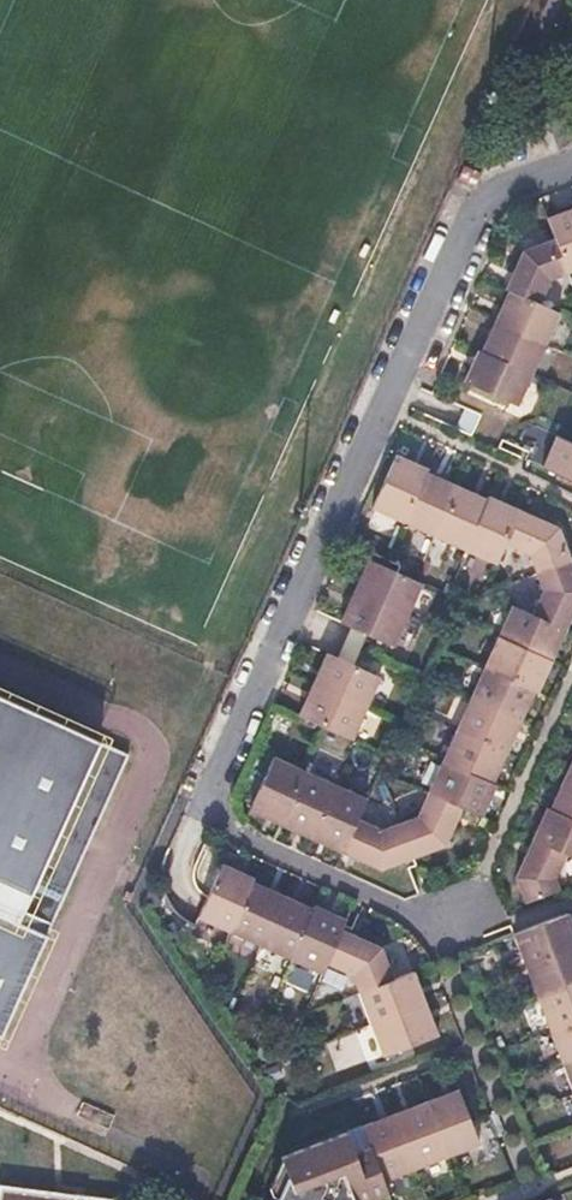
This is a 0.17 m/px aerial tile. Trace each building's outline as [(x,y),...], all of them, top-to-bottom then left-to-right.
[(548,218),(569,273),(571,272),(571,208),(564,212),(548,218)] [(506,289),(511,291),(538,303),(549,280),(557,278),(546,242),(524,250),(515,269),(506,289)] [(503,306),(496,321),(546,344),(560,313),(538,303),(511,291),(503,306)] [(489,337),(482,352),(532,376),(546,344),(496,321),(489,337)] [(472,367),(464,382),(518,407),(532,376),(482,352),(479,351),(472,367)] [(456,379),(447,399),(509,427),(518,407),(464,382),(456,379)] [(557,436),(543,467),(571,480),(571,443),(557,436)] [(409,460),(391,452),(367,506),(404,522),(426,472),(427,468),(409,460)] [(441,479),(426,472),(404,522),(435,536),(457,486),(441,479)] [(473,493),(457,486),(435,536),(466,550),(489,501),(473,493)] [(491,497),(489,501),(466,550),(497,564),(505,544),(520,510),(505,503),(491,497)] [(540,519),(520,510),(505,544),(529,555),(532,567),(569,553),(560,528),(540,519)] [(400,573),(371,559),(364,575),(356,591),(409,615),(424,583),(416,580),(400,573)] [(542,592),(532,615),(565,630),(571,615),(571,569),(538,581),(542,592)] [(409,615),(356,591),(349,606),(342,622),(396,646),(409,615)] [(512,606),(499,637),(552,661),(559,645),(565,630),(532,615),(512,606)] [(552,661),(499,637),(485,668),(535,691),(538,692),(545,676),(552,661)] [(382,677),(328,653),(321,669),(313,685),(367,709),(382,677)] [(535,691),(485,668),(471,699),(521,722),(528,706),(535,691)] [(367,709),(313,685),(306,701),(299,716),(325,728),(354,741),(367,709)] [(4,1028),(133,748),(0,686),(0,1026),(4,1028)] [(521,722),(471,699),(457,731),(507,752),(514,737),(521,722)] [(507,752),(457,731),(443,762),(493,784),(500,768),(507,752)] [(305,770),(274,756),(249,811),(265,818),(281,825),(305,770)] [(493,784),(443,762),(429,793),(461,807),(482,816),(489,801),(496,786),(493,784)] [(337,785),(305,770),(281,825),(297,832),(312,839),(337,785)] [(551,810),(571,819),(571,782),(565,779),(558,794),(551,810)] [(367,799),(337,785),(312,839),(328,846),(343,853),(359,818),(367,799)] [(420,815),(408,819),(422,854),(444,846),(452,826),(461,807),(429,793),(420,815)] [(548,808),(540,824),(533,839),(565,854),(571,857),(571,819),(551,810),(548,808)] [(383,829),(359,818),(343,853),(362,861),(380,870),(406,860),(393,825),(383,829)] [(565,854),(533,839),(525,858),(516,878),(525,899),(557,888),(555,877),(565,854)] [(224,864),(209,899),(200,918),(231,932),(254,882),(255,879),(239,871),(224,864)] [(269,889),(254,882),(231,932),(261,946),(284,896),(269,889)] [(300,903),(284,896),(261,946),(292,960),(315,910),(300,903)] [(316,906),(315,910),(292,960),(323,974),(328,963),(343,930),(347,920),(332,913),(316,906)] [(568,913),(514,934),(526,966),(571,948),(571,922),(568,913)] [(343,930),(328,963),(352,974),(356,985),(390,973),(382,948),(362,939),(343,930)] [(526,966),(538,998),(571,985),(571,948),(526,966)] [(414,972),(359,992),(371,1025),(426,1004),(420,988),(414,972)] [(538,998),(550,1029),(571,1021),(571,985),(538,998)] [(426,1004),(371,1025),(383,1058),(438,1037),(432,1020),(426,1004)] [(550,1029),(562,1061),(571,1057),(571,1021),(550,1029)] [(562,1061),(571,1089),(571,1057),(562,1061)] [(443,1095),(428,1101),(451,1161),(481,1149),(459,1090),(443,1095)] [(412,1107),(396,1113),(419,1173),(451,1161),(428,1101),(412,1107)] [(364,1125),(372,1145),(387,1186),(419,1173),(396,1113),(380,1119),(364,1125)] [(390,1192),(387,1186),(372,1145),(353,1152),(346,1132),(279,1157),(285,1176),(274,1199),(371,1199),(390,1192)] [(0,1185),(0,1199),(117,1199),(58,1192),(0,1185)]
